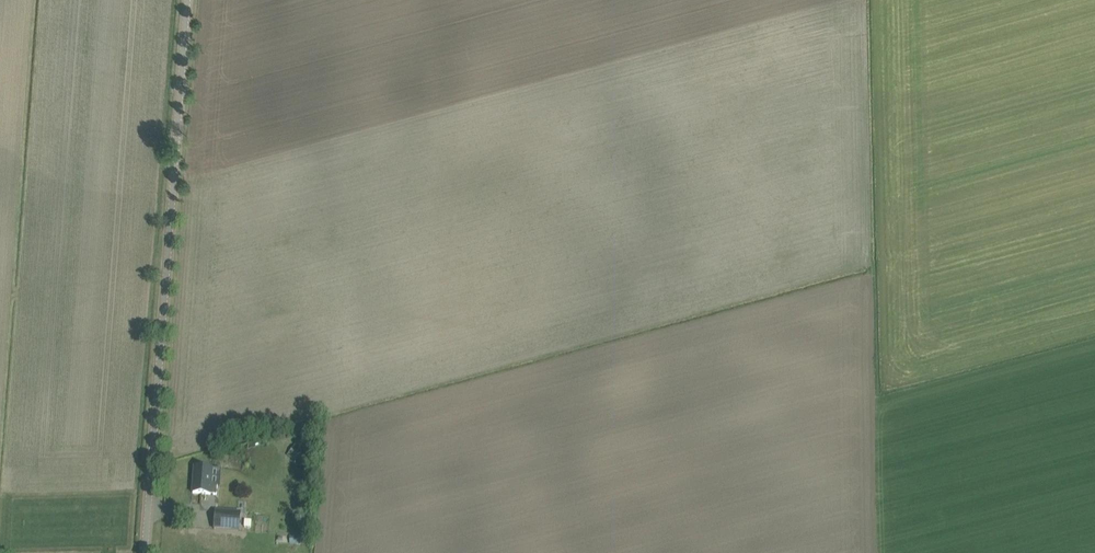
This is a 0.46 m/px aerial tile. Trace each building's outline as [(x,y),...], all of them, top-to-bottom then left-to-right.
[(294,461),(303,450),(295,444),(287,455),(294,461)] [(217,488),(209,487),(211,468),(206,468),(195,467),(193,493),(204,494),(209,494),(217,495),(217,488)] [(241,512),(215,510),(214,530),(239,532),(241,512)] [(301,544),(301,536),(290,535),(290,544),(301,544)]
